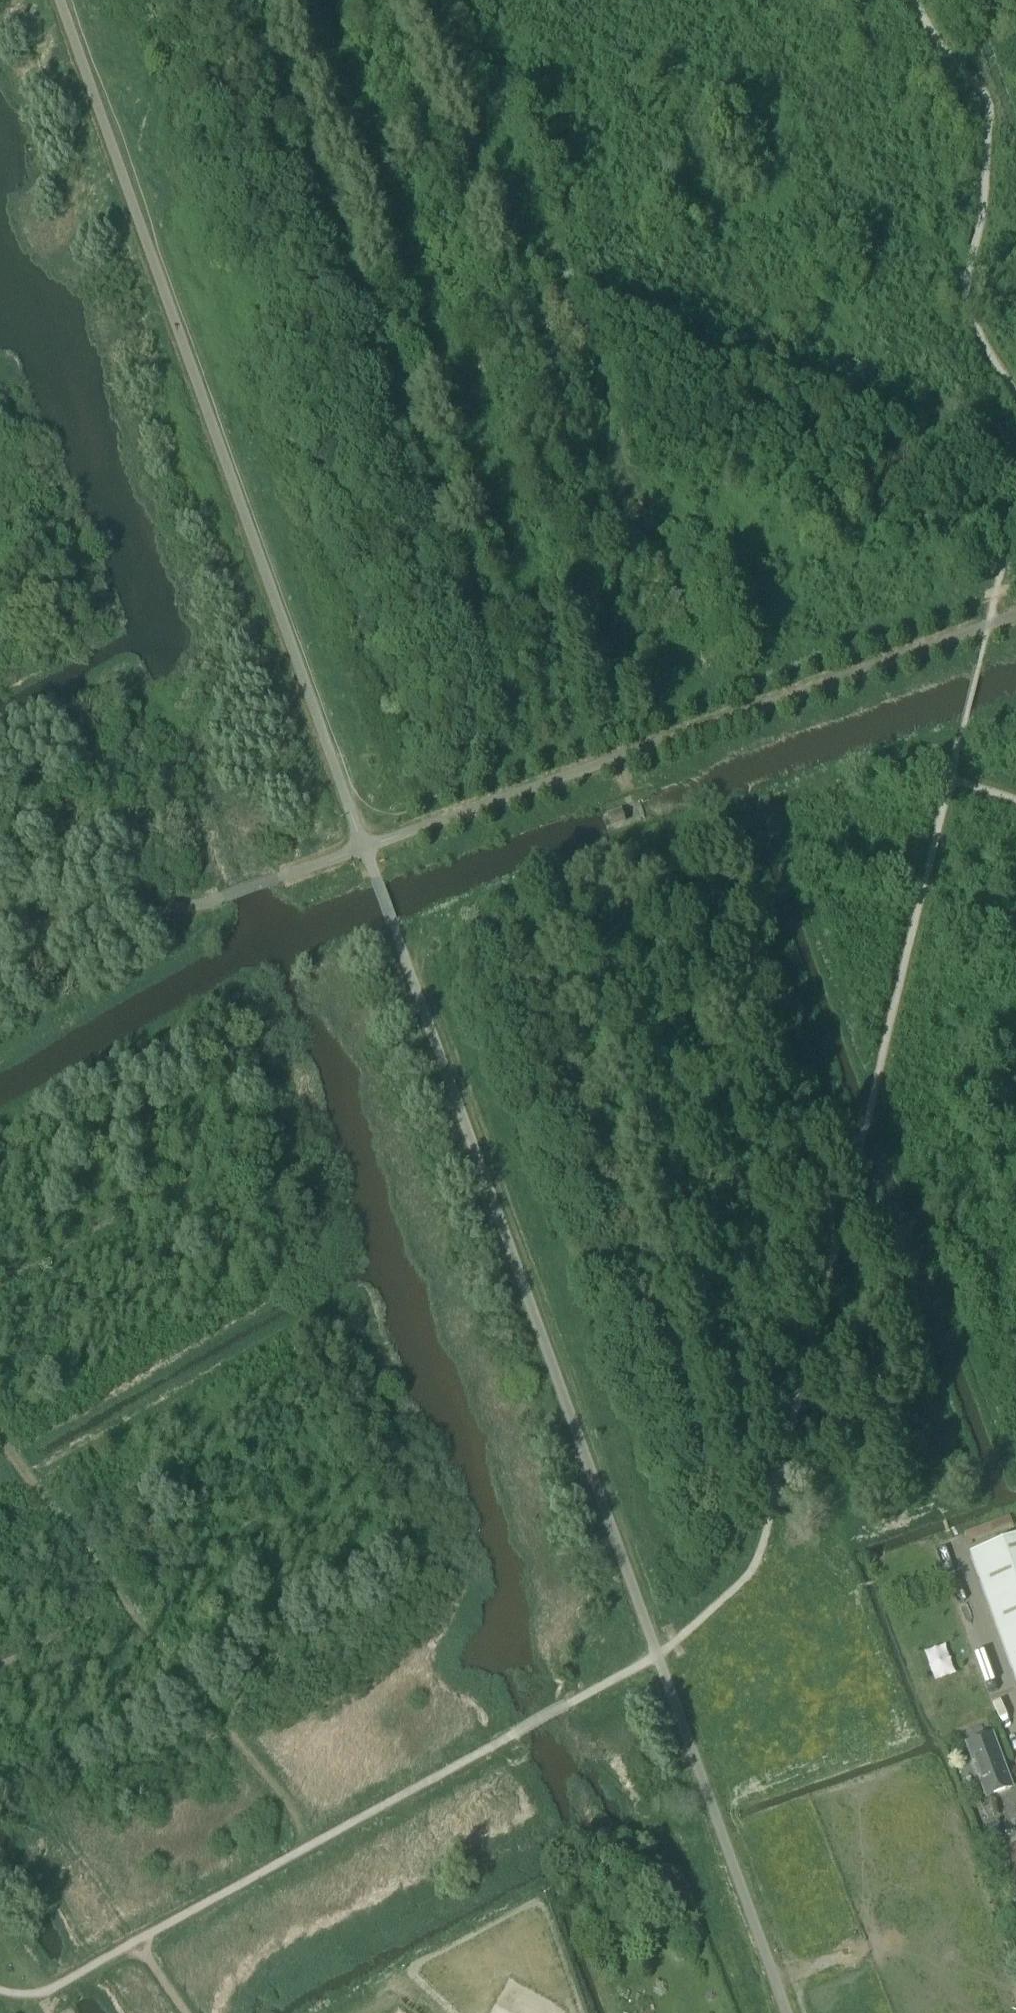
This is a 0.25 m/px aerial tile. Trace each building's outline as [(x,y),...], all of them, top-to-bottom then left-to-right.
[(973,1558),(1015,1676),(1015,1542),(973,1558)] [(992,1734),(968,1743),(988,1796),(1011,1787),(992,1734)] [(990,1849),(994,1848),(1005,1844),(998,1825),(983,1830),(990,1849)] [(1015,1865),(1015,1840),(1005,1844),(994,1848),(1002,1870),(1015,1865)]
